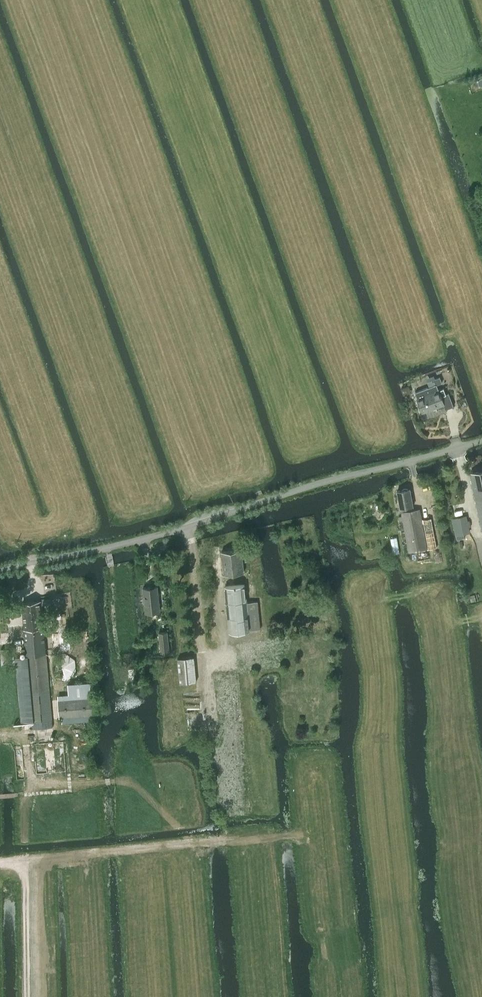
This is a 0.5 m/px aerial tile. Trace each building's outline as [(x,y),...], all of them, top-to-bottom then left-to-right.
[(422,390),(415,393),(417,398),(422,412),(443,404),(445,409),(453,406),(449,393),(446,394),(444,388),(439,390),(437,385),(442,383),(440,377),(428,382),(430,387),(422,390)] [(470,473),(481,530),(481,471),(470,473)] [(419,509),(412,510),(411,506),(413,506),(410,488),(397,490),(400,508),(402,508),(403,512),(402,512),(403,516),(399,516),(399,521),(404,520),(410,551),(436,546),(433,532),(432,521),(423,523),(425,532),(423,533),(419,509)] [(468,527),(470,526),(469,520),(467,521),(465,515),(452,518),(456,535),(469,532),(468,527)] [(229,631),(249,629),(260,628),(257,600),(246,601),(244,582),(266,580),(265,570),(243,572),(241,550),(222,552),(229,631)] [(146,613),(160,611),(157,586),(143,588),(144,596),(143,598),(144,602),(145,603),(146,613)] [(52,720),(46,659),(53,661),(54,674),(66,679),(77,672),(76,659),(64,654),(56,659),(57,657),(45,653),(40,601),(22,603),(27,655),(26,656),(32,722),(52,720)] [(69,632),(51,633),(53,651),(71,650),(69,632)] [(161,652),(169,651),(167,632),(159,632),(161,652)] [(180,682),(196,681),(194,655),(178,657),(180,682)] [(95,697),(57,700),(59,719),(96,715),(95,697)]
